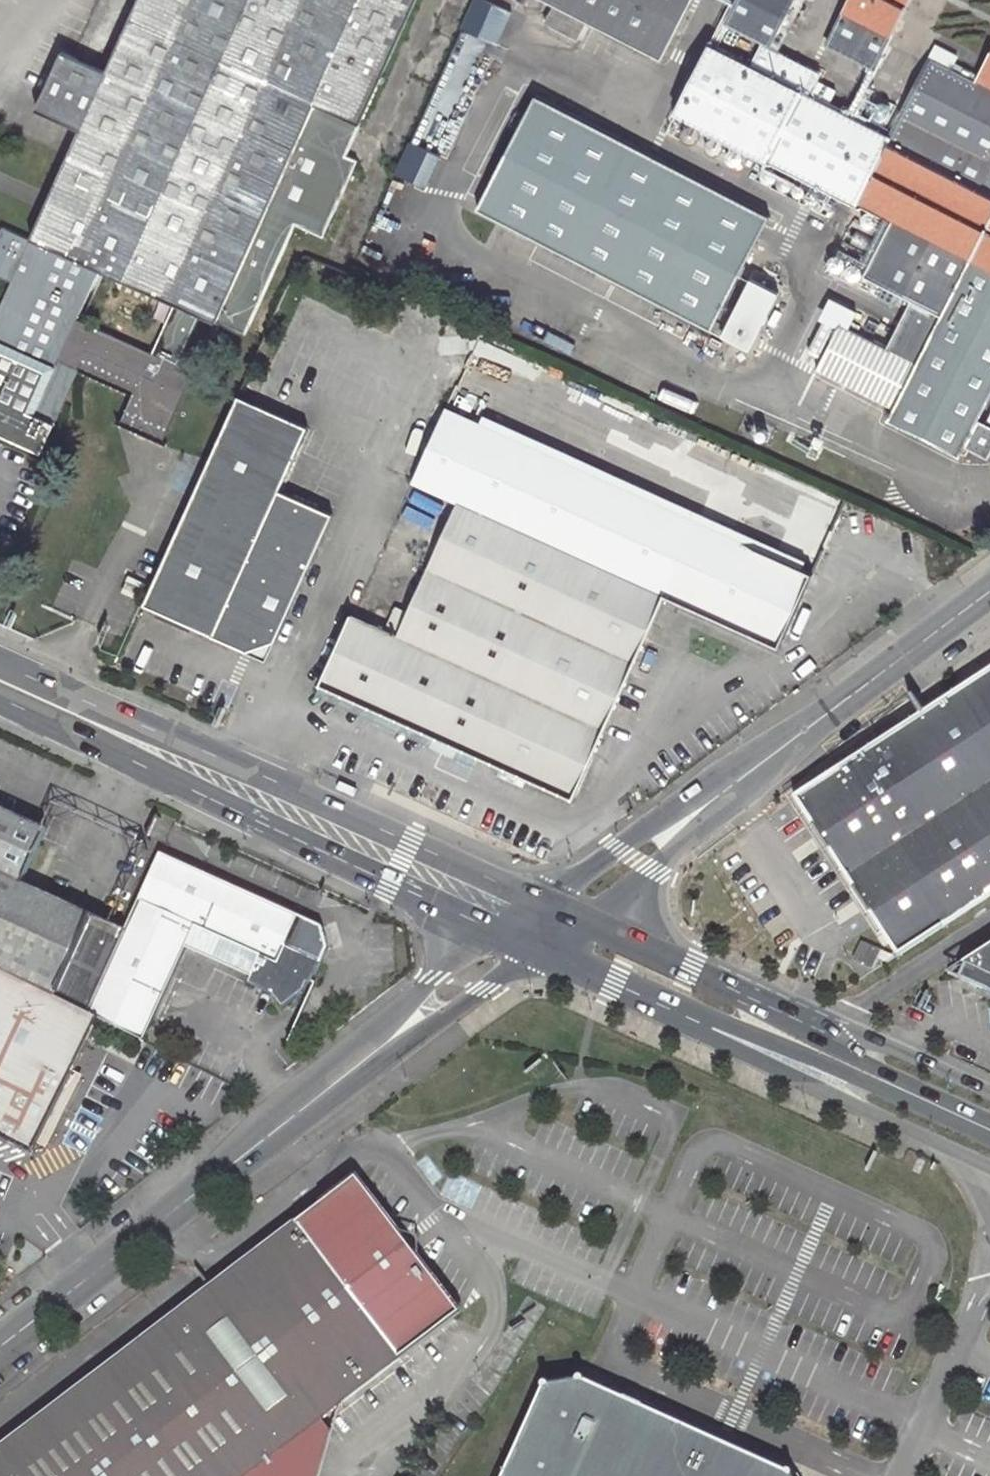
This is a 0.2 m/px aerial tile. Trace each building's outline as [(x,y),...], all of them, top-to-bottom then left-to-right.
[(358,121),(412,0),(136,0),(110,57),(100,82),(55,62),(30,119),(75,140),(30,242),(3,230),(0,237),(0,278),(11,283),(0,310),(0,432),(41,451),(80,370),(131,392),(118,422),(163,441),(193,372),(76,320),(96,271),(214,324),(313,103),(358,121)] [(136,0),(118,0),(96,50),(110,57),(136,0)] [(462,29),(502,44),(515,11),(486,0),(474,0),(462,29)] [(664,62),(695,0),(541,0),(664,62)] [(730,23),(774,46),(797,0),(742,0),(730,23)] [(774,46),(779,49),(804,0),(797,0),(774,46)] [(828,47),(873,71),(910,0),(852,0),(828,47)] [(747,35),(729,26),(724,35),(743,44),(747,35)] [(984,72),(937,49),(892,138),(832,106),(839,93),(819,82),(822,76),(764,46),(755,65),(714,44),(679,113),(856,204),(858,200),(891,217),(863,273),(939,310),(918,352),(914,358),(903,353),(839,321),(816,367),(890,405),(885,415),(957,451),(989,389),(989,60),(984,72)] [(480,213),(713,329),(769,215),(536,99),(480,213)] [(343,155),(358,121),(313,103),(214,324),(244,336),(294,224),(320,236),(353,160),(343,155)] [(411,143),(397,174),(429,188),(443,157),(411,143)] [(751,347),(780,289),(752,274),(723,334),(751,347)] [(918,352),(906,346),(903,353),(914,358),(918,352)] [(206,463),(141,605),(145,607),(242,651),(247,653),(274,642),(331,515),(277,490),(305,427),(256,405),(236,397),(206,463)] [(811,574),(448,410),(413,483),(458,503),(663,595),(777,647),(811,574)] [(458,503),(410,611),(409,611),(396,606),(387,628),(353,614),(322,682),(503,764),(498,774),(522,784),(526,774),(571,795),(658,603),(663,595),(458,503)] [(798,798),(871,908),(902,955),(989,897),(989,671),(798,798)] [(42,842),(49,827),(0,805),(0,823),(42,842)] [(92,1016),(130,929),(118,924),(44,891),(25,882),(42,842),(0,823),(0,969),(92,1016)] [(199,872),(162,856),(130,929),(92,1016),(103,1022),(142,1041),(172,977),(185,948),(248,976),(245,983),(271,995),(284,1010),(303,995),(306,986),(310,988),(328,951),(324,947),(320,932),(322,929),(199,872)] [(890,956),(862,943),(855,959),(873,967),(877,956),(883,961),(890,956)] [(967,964),(970,964),(964,978),(989,990),(989,950),(967,964)] [(92,1016),(0,969),(0,1133),(37,1151),(103,1022),(92,1016)] [(0,1453),(0,1475),(268,1475),(261,1466),(321,1420),(453,1319),(460,1313),(415,1253),(417,1251),(405,1235),(403,1237),(364,1186),(358,1178),(211,1291),(0,1453)] [(503,1475),(788,1475),(582,1381),(541,1390),(503,1475)] [(333,1435),(321,1420),(261,1466),(268,1475),(322,1475),(333,1435)]
